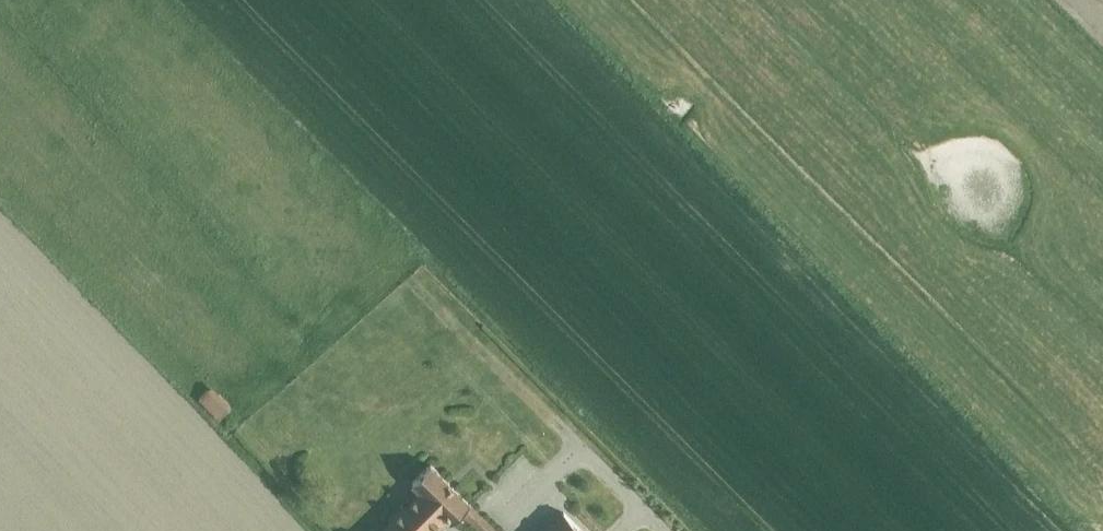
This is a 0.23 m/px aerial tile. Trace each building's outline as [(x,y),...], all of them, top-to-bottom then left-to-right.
[(232,405),(211,385),(200,396),(220,417),(232,405)] [(460,509),(470,499),(430,460),(411,480),(418,487),(403,502),(401,500),(387,514),(389,516),(375,530),(428,530),(431,528),(435,530),(448,517),(450,519),(460,509)] [(470,499),(460,509),(483,530),(503,530),(470,499)] [(560,506),(536,530),(586,530),(560,506)]
